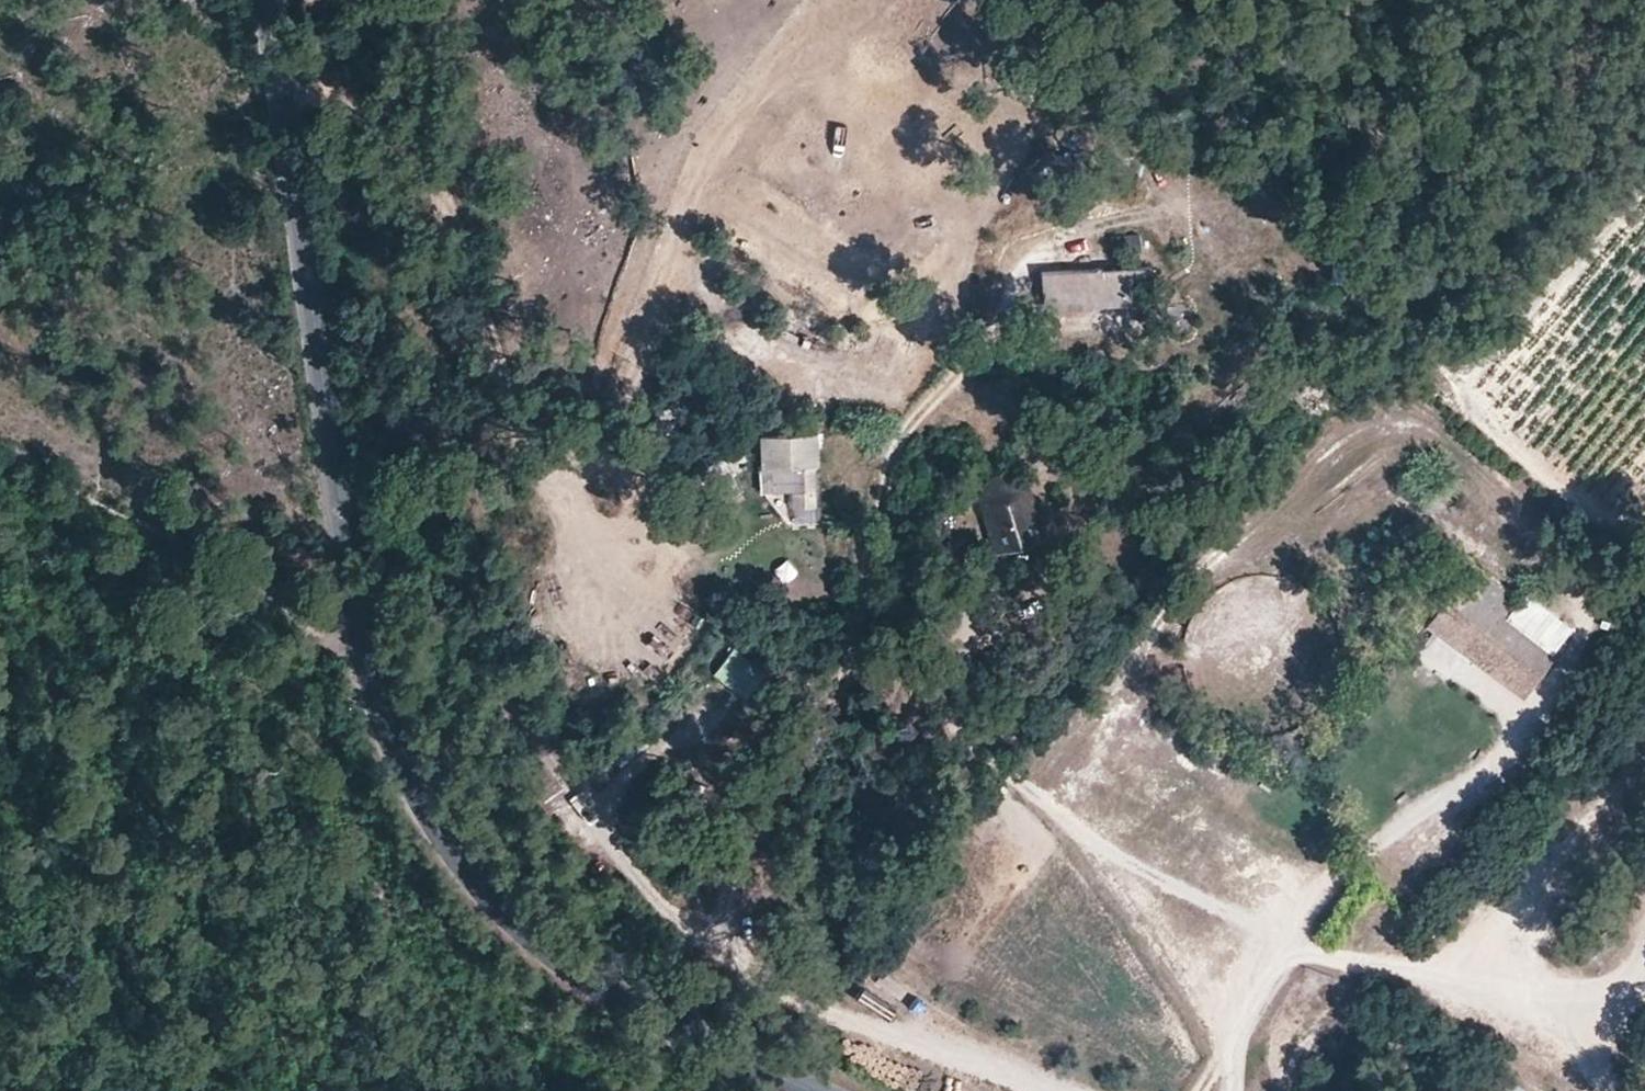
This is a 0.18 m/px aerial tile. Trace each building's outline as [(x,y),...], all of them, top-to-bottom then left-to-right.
[(1120,235),(1123,253),(1142,249),(1139,231),(1120,235)] [(1153,294),(1152,267),(1041,272),(1042,300),(1153,294)] [(816,505),(813,434),(759,436),(760,468),(790,467),(791,491),(791,506),(816,505)] [(791,491),(790,467),(760,468),(762,492),(791,491)] [(1047,536),(1030,486),(1027,482),(1022,478),(1015,474),(1009,472),(1001,473),(994,475),(988,479),(982,485),(978,495),(977,500),(992,553),(1019,545),(1047,536)] [(1551,654),(1504,618),(1518,599),(1471,564),(1425,625),(1432,630),(1468,656),(1519,694),(1551,654)] [(1572,627),(1524,591),(1518,599),(1504,618),(1551,654),(1572,627)] [(1468,656),(1432,630),(1422,644),(1457,670),(1468,656)] [(745,697),(764,669),(733,646),(713,673),(745,697)]
